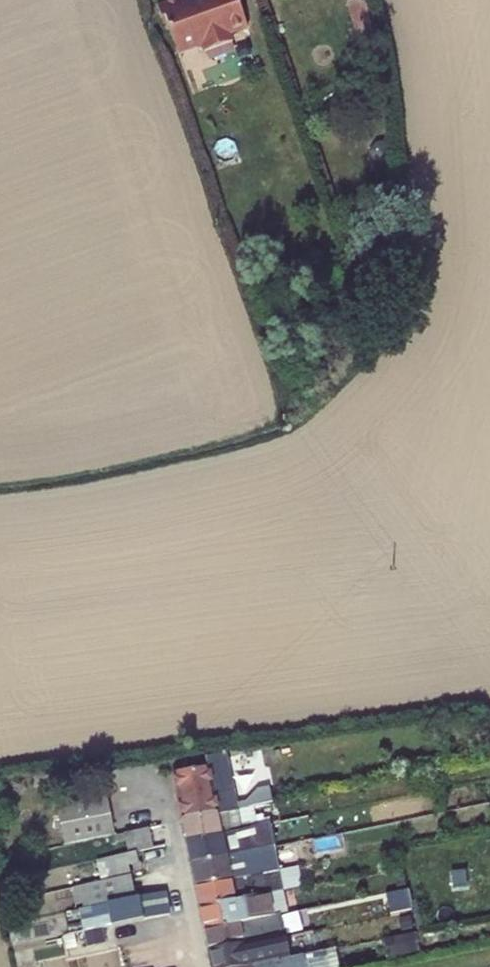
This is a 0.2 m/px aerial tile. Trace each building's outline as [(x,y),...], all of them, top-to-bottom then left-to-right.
[(190,6),(188,0),(171,0),(161,4),(169,27),(179,54),(202,45),(190,6)] [(238,32),(226,0),(208,0),(190,6),(202,45),(205,52),(232,42),(230,35),(238,32)] [(238,32),(248,29),(237,0),(226,0),(238,32)] [(166,29),(169,27),(161,4),(157,5),(166,29)] [(210,761),(212,771),(221,817),(240,813),(236,792),(237,792),(231,757),(210,761)] [(176,777),(185,824),(221,817),(212,771),(176,777)] [(60,807),(68,848),(117,839),(109,798),(60,807)] [(241,834),(255,831),(253,825),(251,826),(249,811),(240,813),(221,817),(185,824),(190,845),(241,834)] [(170,828),(117,839),(121,859),(139,855),(151,853),(174,848),(170,828)] [(241,834),(190,845),(194,867),(249,856),(253,855),(251,845),(243,847),(241,834)] [(154,870),(177,864),(174,848),(151,853),(154,870)] [(121,859),(99,863),(103,883),(133,877),(131,868),(141,865),(139,855),(121,859)] [(249,856),(194,867),(199,889),(223,884),(253,877),(249,856)] [(76,891),(80,912),(138,901),(133,879),(76,891)] [(203,910),(228,905),(223,884),(199,889),(203,910)] [(168,896),(112,907),(116,928),(172,917),(168,896)] [(208,932),(233,927),(228,905),(203,910),(208,932)] [(281,917),(233,927),(208,932),(213,954),(286,939),(281,917)] [(120,950),(116,928),(63,939),(68,961),(120,950)] [(213,954),(215,966),(258,966),(290,960),(286,939),(213,954)] [(176,940),(147,946),(151,962),(152,966),(181,960),(176,940)]
